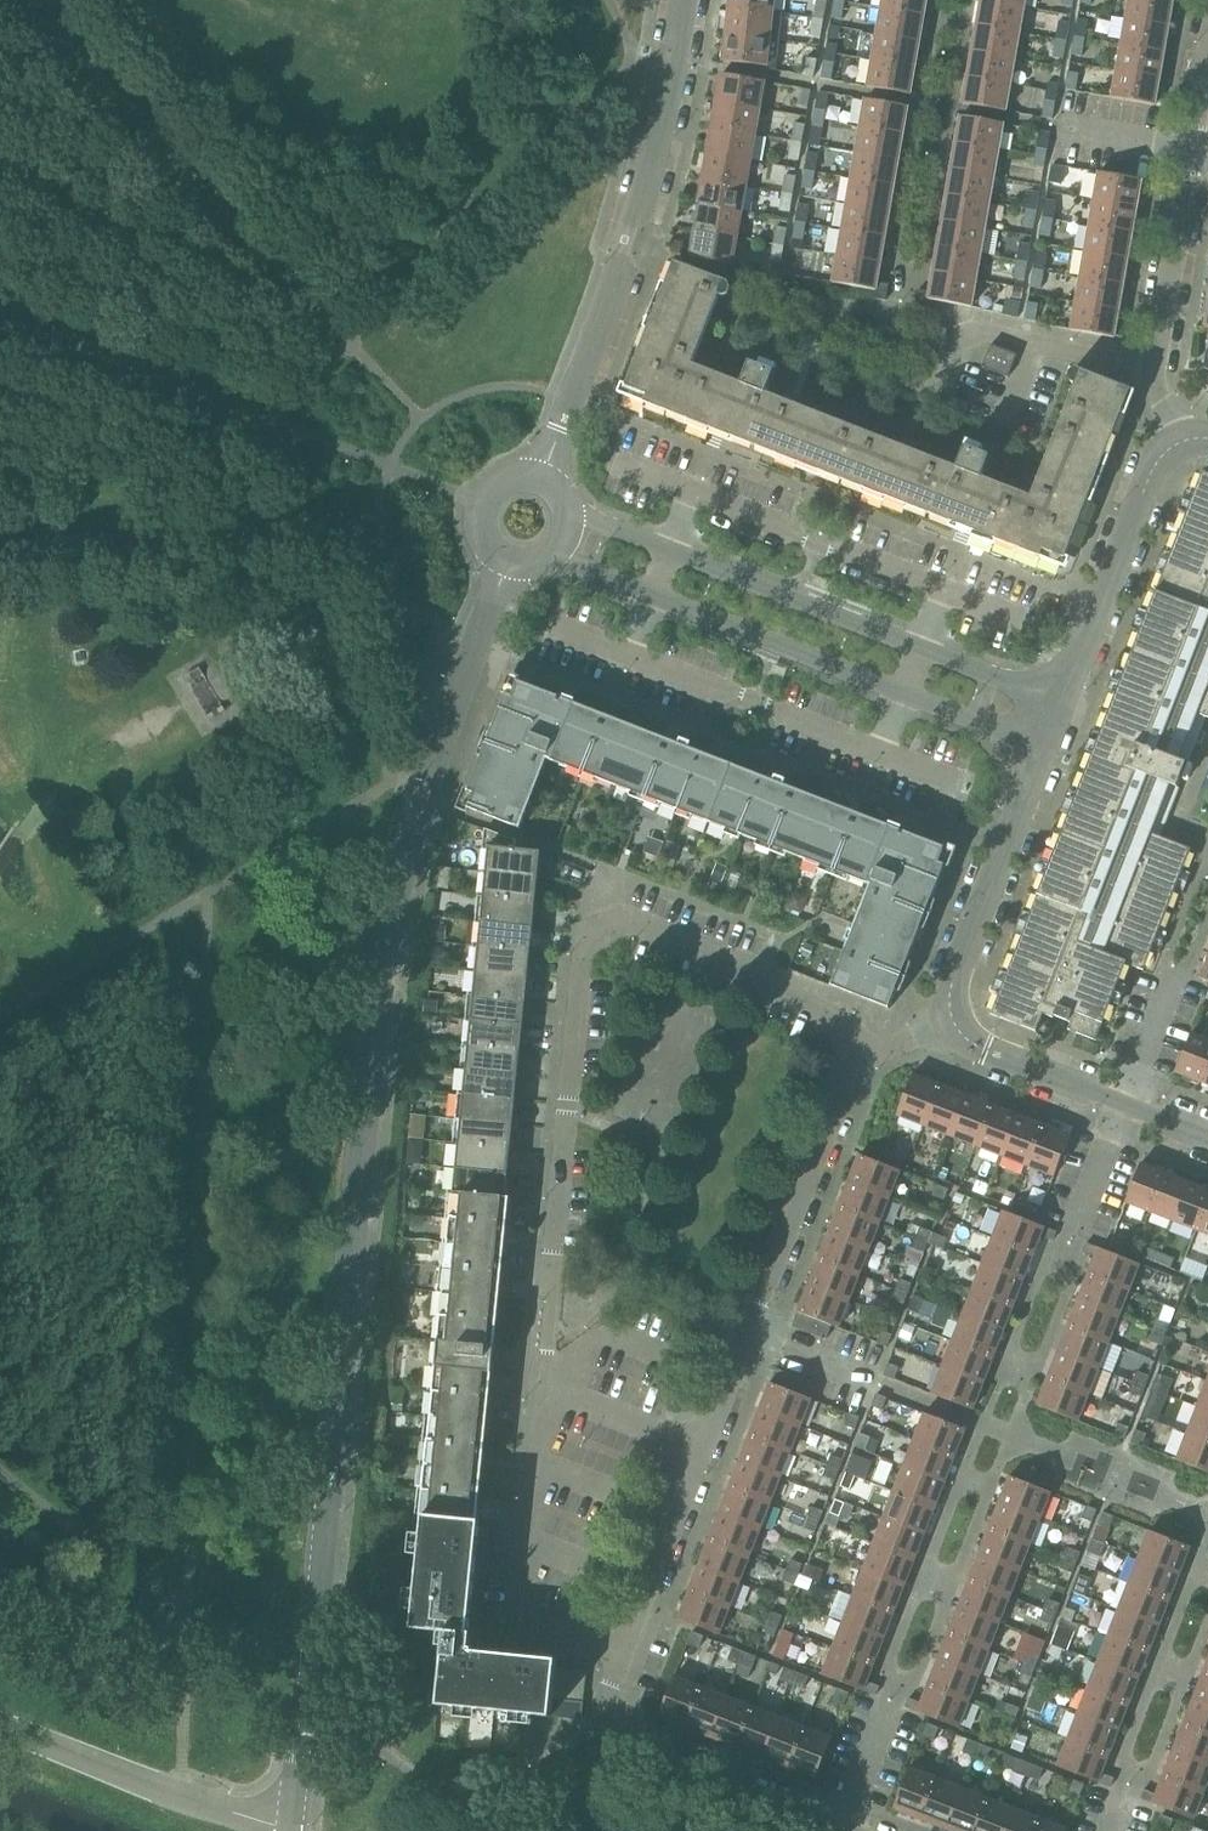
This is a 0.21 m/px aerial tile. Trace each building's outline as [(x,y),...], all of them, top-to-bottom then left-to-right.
[(730,7),(784,13),(774,12),(775,0),(731,0),(730,7)] [(814,17),(825,19),(828,1),(821,0),(817,0),(814,17)] [(841,0),(836,0),(833,16),(844,18),(847,1),(841,0)] [(882,7),(925,15),(928,0),(884,0),(882,7)] [(978,24),(1021,31),(1025,6),(993,0),(982,0),(978,24)] [(1127,18),(1170,25),(1174,0),(1130,0),(1127,18)] [(730,7),(728,33),(781,40),(784,13),(730,7)] [(882,7),(878,33),(921,41),(925,15),(882,7)] [(825,19),(814,17),(811,34),(822,36),(825,19)] [(1079,18),(1076,36),(1087,37),(1090,20),(1079,18)] [(1127,18),(1122,44),(1165,51),(1170,25),(1127,18)] [(1060,20),(1057,38),(1068,40),(1071,22),(1060,20)] [(978,24),(973,50),(1016,57),(1021,31),(978,24)] [(781,40),(728,33),(725,61),(768,65),(768,68),(777,70),(781,40)] [(878,33),(873,59),(916,67),(921,41),(878,33)] [(1087,37),(1076,36),(1073,53),(1084,55),(1087,37)] [(1068,40),(1057,38),(1054,55),(1065,57),(1068,40)] [(828,43),(825,60),(836,62),(839,45),(828,43)] [(1122,44),(1118,69),(1161,77),(1165,51),(1122,44)] [(973,50),(969,76),(1012,83),(1016,57),(973,50)] [(805,75),(805,74),(815,76),(818,58),(808,56),(804,75),(805,75)] [(916,67),(873,59),(868,86),(911,94),(916,67)] [(836,62),(825,60),(822,77),(832,79),(832,80),(833,80),(836,62)] [(1161,77),(1118,69),(1113,97),(1156,104),(1161,77)] [(1077,91),(1080,72),(1070,71),(1067,88),(1077,90),(1077,91)] [(723,73),(718,100),(761,107),(766,80),(723,73)] [(1012,83),(969,76),(964,103),(1007,110),(1012,83)] [(1049,82),(1046,99),(1057,101),(1060,83),(1049,82)] [(802,87),(799,105),(810,107),(813,89),(803,87),(802,87)] [(820,91),(817,108),(828,110),(831,92),(830,92),(820,91)] [(866,98),(861,125),(904,133),(909,106),(866,98)] [(1057,101),(1046,99),(1043,117),(1044,117),(1054,118),(1057,101)] [(761,107),(718,100),(713,126),(756,133),(761,107)] [(828,110),(817,108),(814,125),(824,127),(828,110)] [(962,115),(957,142),(1000,150),(1005,122),(962,115)] [(796,123),(793,140),(804,142),(807,124),(796,123)] [(861,125),(857,151),(900,159),(904,133),(861,125)] [(713,126),(709,152),(752,159),(756,133),(713,126)] [(1041,129),(1038,147),(1049,148),(1052,131),(1042,130),(1042,129),(1041,129)] [(790,157),(800,159),(804,142),(793,140),(790,157)] [(957,142),(953,168),(996,176),(1000,150),(957,142)] [(1049,148),(1038,147),(1035,164),(1046,166),(1049,148)] [(809,151),(806,169),(817,171),(820,153),(809,151)] [(857,151),(852,177),(895,185),(900,159),(857,151)] [(709,152),(704,178),(747,185),(752,159),(709,152)] [(1064,165),(1063,165),(1053,164),(1050,181),(1061,183),(1064,165)] [(953,168),(948,194),(991,201),(996,176),(953,168)] [(817,171),(806,169),(803,186),(814,188),(817,171)] [(1100,171),(1095,199),(1138,206),(1143,179),(1100,171)] [(787,174),(784,192),(795,194),(798,176),(787,174)] [(852,177),(848,203),(891,210),(895,185),(852,177)] [(704,178),(700,203),(743,211),(747,185),(704,178)] [(1031,190),(1027,208),(1038,210),(1041,192),(1031,190)] [(781,209),(792,211),(795,194),(784,192),(781,209)] [(948,194),(943,220),(987,227),(991,201),(948,194)] [(1047,199),(1044,216),(1055,218),(1058,201),(1047,199)] [(1095,199),(1091,224),(1134,232),(1138,206),(1095,199)] [(700,203),(695,229),(738,237),(743,211),(700,203)] [(800,203),(797,221),(808,222),(811,205),(800,203)] [(848,203),(843,229),(886,236),(891,210),(848,203)] [(1038,210),(1027,208),(1024,225),(1035,227),(1038,210)] [(1055,218),(1044,216),(1041,234),(1052,235),(1055,218)] [(943,220),(939,245),(982,253),(987,227),(943,220)] [(808,222),(797,221),(794,238),(805,240),(808,222)] [(1091,224),(1086,250),(1129,258),(1134,232),(1091,224)] [(778,226),(775,243),(786,245),(789,228),(778,226)] [(738,237),(695,229),(691,256),(734,264),(738,237)] [(843,229),(839,254),(882,262),(886,236),(843,229)] [(1021,242),(1018,260),(1029,262),(1032,244),(1021,242)] [(786,245),(775,243),(772,261),(783,263),(786,245)] [(939,245),(934,271),(978,279),(982,253),(939,245)] [(1086,250),(1082,276),(1125,284),(1129,258),(1086,250)] [(1038,251),(1035,268),(1046,270),(1049,253),(1038,251)] [(882,262),(839,254),(834,282),(877,289),(875,297),(887,299),(890,284),(878,282),(882,262)] [(1029,262),(1018,260),(1015,277),(1026,279),(1029,262)] [(821,471),(844,480),(861,435),(765,397),(778,365),(763,359),(761,365),(752,361),(741,388),(686,366),(721,278),(676,261),(667,285),(674,288),(666,307),(659,304),(658,307),(665,310),(658,329),(651,326),(627,387),(648,395),(646,402),(692,420),(695,413),(714,421),(711,428),(714,429),(717,421),(736,429),(733,436),(802,463),(805,456),(823,463),(821,471)] [(1046,270),(1035,268),(1032,286),(1043,287),(1046,270)] [(978,279),(934,271),(931,291),(919,289),(917,304),(929,307),(930,299),(973,306),(978,279)] [(1082,276),(1077,302),(1120,309),(1125,284),(1082,276)] [(1025,287),(1015,286),(1013,297),(1023,299),(1025,287)] [(1026,319),(1037,321),(1040,303),(1029,301),(1026,319)] [(1120,309),(1077,302),(1072,329),(1115,337),(1120,309)] [(995,303),(993,310),(1003,312),(1005,305),(995,303)] [(992,344),(983,366),(1009,376),(1018,354),(992,344)] [(861,435),(844,480),(867,489),(870,481),(889,489),(886,496),(955,523),(958,515),(977,523),(974,530),(977,531),(980,524),(998,531),(995,539),(1041,557),(1044,550),(1066,558),(1099,476),(1091,473),(1099,454),(1106,457),(1124,410),(1117,408),(1124,389),(1131,392),(1133,389),(1087,371),(1036,503),(992,486),(994,481),(983,476),(992,455),(982,451),(984,446),(970,440),(957,472),(861,435)] [(1072,1021),(1076,1012),(1104,1023),(1127,963),(1145,970),(1192,848),(1160,835),(1182,777),(1188,780),(1194,765),(1188,763),(1196,742),(1202,744),(1207,732),(1201,730),(1206,716),(1207,717),(1207,473),(1204,471),(1142,632),(1101,735),(1107,737),(1104,744),(1100,742),(1099,743),(1103,745),(1101,752),(1095,750),(993,1014),(1038,1031),(1045,1013),(1055,1018),(1056,1015),(1072,1021)] [(850,876),(869,884),(872,877),(881,881),(853,953),(847,951),(848,949),(847,948),(833,985),(891,1008),(899,989),(893,986),(897,974),(903,977),(953,849),(901,829),(896,843),(887,839),(889,832),(764,783),(766,778),(769,778),(769,777),(698,749),(698,751),(700,752),(698,757),(572,708),(570,715),(560,711),(565,698),(514,678),(464,805),(515,826),(544,752),(554,756),(552,760),(572,768),(574,762),(601,772),(599,778),(634,792),(636,786),(663,797),(661,802),(680,810),(683,804),(695,809),(692,815),(729,829),(731,823),(743,828),(741,833),(760,841),(762,835),(790,846),(787,852),(822,865),(825,859),(852,870),(850,876)] [(586,808),(582,818),(597,824),(601,814),(586,808)] [(626,816),(623,826),(633,830),(637,820),(626,816)] [(488,870),(488,872),(540,877),(540,875),(537,875),(540,853),(542,853),(542,851),(516,848),(517,840),(487,828),(485,846),(490,847),(492,847),(490,871),(488,870)] [(655,839),(649,855),(659,859),(665,843),(655,839)] [(669,842),(663,857),(676,862),(682,847),(669,842)] [(719,864),(712,881),(722,885),(729,868),(719,864)] [(444,868),(442,877),(452,878),(453,869),(444,868)] [(736,870),(733,878),(742,881),(745,874),(736,870)] [(485,895),(485,896),(537,901),(537,900),(535,900),(537,878),(540,878),(540,877),(488,872),(487,873),(490,873),(488,895),(485,895)] [(792,892),(785,908),(800,914),(807,898),(792,892)] [(483,920),(483,921),(535,926),(535,925),(532,924),(535,902),(537,903),(537,901),(485,896),(485,898),(487,898),(485,920),(483,920)] [(480,944),(480,946),(532,950),(532,949),(530,949),(532,927),(535,927),(535,926),(483,921),(482,922),(485,923),(483,945),(480,944)] [(446,939),(448,926),(435,924),(434,938),(446,939)] [(430,965),(444,967),(447,947),(432,945),(430,965)] [(807,945),(803,955),(812,958),(816,948),(807,945)] [(478,969),(478,970),(530,975),(530,974),(527,974),(530,951),(532,952),(532,950),(480,946),(480,947),(482,947),(480,969),(478,969)] [(475,994),(475,995),(527,1000),(527,998),(525,998),(527,976),(530,976),(530,975),(478,970),(477,972),(480,972),(478,994),(475,994)] [(473,1018),(473,1020),(525,1025),(525,1023),(522,1023),(525,1001),(527,1001),(527,1000),(475,995),(475,996),(477,996),(475,1019),(473,1018)] [(425,998),(424,1010),(436,1012),(437,999),(425,998)] [(1076,1012),(1072,1021),(1069,1029),(1097,1040),(1104,1023),(1076,1012)] [(470,1043),(470,1044),(522,1049),(522,1048),(520,1048),(522,1026),(525,1026),(525,1025),(473,1020),(472,1021),(475,1021),(473,1043),(470,1043)] [(1202,1081),(1207,1065),(1207,1038),(1193,1032),(1177,1072),(1202,1081)] [(468,1068),(468,1069),(520,1074),(520,1073),(517,1073),(520,1051),(522,1051),(522,1049),(470,1044),(470,1046),(472,1046),(470,1068),(468,1068)] [(465,1093),(465,1094),(517,1099),(517,1097),(515,1097),(517,1075),(520,1076),(520,1074),(468,1069),(467,1071),(470,1071),(468,1093),(465,1093)] [(898,1114),(925,1125),(941,1084),(914,1073),(898,1114)] [(925,1125),(951,1135),(967,1094),(941,1084),(925,1125)] [(463,1117),(463,1119),(515,1124),(515,1122),(512,1122),(515,1100),(517,1100),(517,1099),(465,1094),(465,1095),(467,1095),(465,1118),(463,1117)] [(951,1135),(977,1145),(993,1104),(967,1094),(951,1135)] [(977,1145),(1003,1155),(1019,1114),(993,1104),(977,1145)] [(1003,1155),(1029,1165),(1044,1124),(1019,1114),(1003,1155)] [(460,1142),(460,1143),(512,1148),(512,1147),(510,1147),(512,1125),(515,1125),(515,1124),(463,1119),(462,1120),(465,1120),(463,1142),(460,1142)] [(1044,1124),(1029,1165),(1056,1176),(1071,1135),(1044,1124)] [(458,1167),(458,1168),(510,1173),(510,1171),(507,1171),(510,1149),(512,1149),(512,1148),(460,1143),(460,1145),(462,1145),(460,1167),(458,1167)] [(860,1154),(850,1180),(891,1197),(901,1170),(860,1154)] [(1127,1202),(1151,1211),(1167,1172),(1142,1162),(1127,1202)] [(953,1174),(961,1178),(966,1166),(957,1163),(953,1174)] [(455,1192),(455,1193),(507,1198),(507,1197),(505,1196),(507,1174),(510,1175),(510,1173),(458,1168),(457,1169),(460,1169),(458,1192),(455,1192)] [(1151,1211),(1174,1220),(1190,1181),(1167,1172),(1151,1211)] [(850,1180),(840,1206),(881,1223),(891,1197),(850,1180)] [(987,1194),(990,1184),(978,1180),(975,1189),(987,1194)] [(1197,1229),(1207,1201),(1207,1188),(1190,1181),(1174,1220),(1197,1229)] [(938,1184),(934,1194),(946,1199),(950,1188),(938,1184)] [(1003,1201),(1012,1204),(1017,1194),(1007,1190),(1003,1201)] [(963,1203),(966,1195),(956,1192),(954,1200),(963,1203)] [(422,1515),(425,1515),(475,1520),(475,1517),(472,1517),(475,1495),(477,1495),(477,1493),(475,1492),(477,1470),(480,1471),(480,1468),(477,1468),(480,1446),(482,1446),(482,1443),(480,1443),(482,1421),(485,1421),(485,1419),(482,1419),(485,1396),(487,1397),(487,1394),(485,1394),(487,1372),(494,1372),(497,1345),(490,1344),(492,1322),(494,1322),(495,1320),(492,1319),(495,1297),(497,1298),(497,1295),(495,1295),(497,1273),(500,1273),(500,1270),(497,1270),(500,1248),(502,1248),(502,1246),(500,1246),(502,1224),(504,1224),(505,1221),(502,1221),(505,1199),(507,1199),(507,1198),(455,1193),(455,1194),(457,1194),(455,1217),(453,1216),(452,1219),(455,1219),(453,1241),(450,1241),(450,1244),(452,1244),(450,1266),(448,1266),(447,1268),(450,1268),(448,1291),(445,1291),(445,1294),(447,1294),(445,1315),(443,1314),(442,1317),(445,1317),(443,1339),(440,1339),(440,1341),(442,1342),(440,1364),(438,1363),(437,1366),(440,1366),(438,1389),(435,1389),(435,1391),(437,1391),(435,1413),(433,1413),(432,1416),(435,1416),(433,1438),(430,1438),(430,1440),(432,1441),(430,1463),(428,1462),(427,1465),(430,1465),(428,1487),(425,1487),(425,1490),(427,1490),(425,1513),(423,1513),(422,1515)] [(1207,1233),(1207,1201),(1197,1229),(1207,1233)] [(840,1206),(830,1232),(871,1248),(881,1223),(840,1206)] [(1005,1210),(994,1237),(1035,1253),(1042,1235),(1054,1240),(1058,1231),(1005,1210)] [(921,1226),(917,1237),(929,1241),(933,1231),(921,1226)] [(830,1232),(819,1259),(861,1274),(871,1248),(830,1232)] [(945,1247),(948,1238),(933,1232),(930,1241),(945,1247)] [(1111,1243),(1125,1249),(1129,1240),(1114,1234),(1111,1243)] [(929,1241),(917,1237),(913,1247),(925,1251),(929,1241)] [(994,1237),(984,1263),(1025,1279),(1035,1253),(994,1237)] [(1096,1256),(1089,1274),(1130,1290),(1141,1263),(1087,1242),(1084,1251),(1096,1256)] [(1144,1256),(1158,1262),(1162,1253),(1148,1247),(1144,1256)] [(404,1251),(403,1262),(410,1262),(411,1252),(404,1251)] [(1162,1253),(1158,1262),(1172,1267),(1176,1258),(1162,1253)] [(819,1259),(809,1285),(851,1300),(861,1274),(819,1259)] [(930,1261),(927,1269),(938,1274),(941,1266),(930,1261)] [(984,1263),(974,1289),(1015,1305),(1025,1279),(984,1263)] [(1089,1274),(1079,1300),(1120,1316),(1130,1290),(1089,1274)] [(901,1278),(897,1288),(909,1293),(913,1283),(901,1278)] [(809,1285),(799,1311),(833,1324),(840,1327),(851,1300),(809,1285)] [(909,1293),(897,1288),(893,1298),(905,1303),(909,1293)] [(974,1289),(964,1314),(1005,1330),(1015,1305),(974,1289)] [(400,1290),(400,1300),(406,1300),(410,1297),(410,1291),(400,1290)] [(926,1315),(931,1303),(915,1296),(910,1309),(926,1315)] [(1079,1300),(1069,1326),(1110,1342),(1120,1316),(1079,1300)] [(833,1324),(799,1311),(793,1325),(828,1338),(833,1324)] [(964,1314),(954,1340),(995,1356),(1005,1330),(964,1314)] [(1159,1319),(1155,1329),(1167,1334),(1171,1324),(1159,1319)] [(905,1323),(900,1335),(911,1340),(916,1327),(905,1323)] [(1069,1326),(1059,1352),(1100,1368),(1110,1342),(1069,1326)] [(1155,1329),(1151,1339),(1163,1344),(1167,1334),(1155,1329)] [(893,1334),(883,1330),(878,1342),(889,1346),(893,1334)] [(954,1340),(944,1366),(985,1382),(995,1356),(954,1340)] [(1059,1352),(1049,1377),(1090,1393),(1100,1368),(1059,1352)] [(885,1374),(896,1378),(900,1366),(890,1362),(885,1374)] [(985,1382),(944,1366),(933,1393),(974,1409),(985,1382)] [(777,1368),(771,1382),(805,1395),(811,1381),(777,1368)] [(1139,1370),(1135,1381),(1146,1385),(1150,1375),(1139,1370)] [(1158,1374),(1153,1387),(1167,1393),(1170,1383),(1168,1377),(1158,1374)] [(1090,1393),(1049,1377),(1038,1404),(1079,1420),(1090,1393)] [(1146,1385),(1135,1381),(1131,1391),(1143,1395),(1146,1385)] [(771,1382),(761,1409),(802,1425),(813,1398),(805,1395),(771,1382)] [(1199,1406),(1207,1410),(1207,1382),(1199,1406)] [(1152,1388),(1148,1399),(1163,1404),(1167,1394),(1152,1388)] [(873,1405),(883,1409),(888,1397),(878,1393),(873,1405)] [(392,1398),(391,1411),(401,1412),(402,1399),(392,1398)] [(1188,1432),(1207,1440),(1207,1410),(1199,1406),(1188,1432)] [(761,1409),(751,1434),(792,1451),(802,1425),(761,1409)] [(846,1424),(856,1428),(861,1416),(851,1412),(846,1424)] [(926,1412),(915,1439),(956,1455),(967,1428),(926,1412)] [(1120,1422),(1115,1434),(1126,1438),(1130,1426),(1120,1422)] [(1133,1441),(1143,1445),(1148,1433),(1137,1429),(1133,1441)] [(1188,1432),(1178,1459),(1207,1471),(1207,1440),(1188,1432)] [(861,1433),(856,1445),(866,1449),(874,1453),(879,1440),(871,1437),(861,1433)] [(751,1434),(741,1460),(782,1476),(792,1451),(751,1434)] [(915,1439),(905,1465),(946,1481),(956,1455),(915,1439)] [(854,1453),(847,1472),(856,1475),(865,1479),(872,1460),(854,1453)] [(832,1454),(829,1465),(840,1469),(844,1459),(832,1454)] [(741,1460),(731,1486),(772,1502),(782,1476),(741,1460)] [(840,1469),(829,1465),(825,1475),(836,1479),(840,1469)] [(905,1465),(895,1491),(936,1507),(946,1481),(905,1465)] [(847,1472),(841,1485),(851,1489),(856,1475),(847,1472)] [(1011,1475),(1000,1502),(1041,1518),(1052,1491),(1011,1475)] [(731,1486),(721,1512),(762,1528),(772,1502),(731,1486)] [(895,1491),(885,1516),(926,1532),(936,1507),(895,1491)] [(837,1497),(831,1511),(841,1515),(846,1501),(837,1497)] [(1000,1502),(990,1528),(1031,1544),(1041,1518),(1000,1502)] [(1098,1509),(1088,1505),(1083,1517),(1094,1521),(1098,1509)] [(812,1506),(808,1516),(820,1521),(824,1511),(812,1506)] [(1100,1523),(1111,1527),(1115,1515),(1105,1511),(1100,1523)] [(721,1512),(710,1539),(751,1555),(762,1528),(721,1512)] [(475,1520),(425,1515),(413,1628),(441,1631),(440,1645),(446,1645),(440,1704),(583,1719),(588,1669),(478,1658),(481,1628),(464,1626),(475,1520)] [(820,1521),(808,1516),(804,1526),(816,1531),(820,1521)] [(885,1516),(875,1542),(916,1558),(926,1532),(885,1516)] [(990,1528),(980,1554),(1021,1570),(1031,1544),(990,1528)] [(1150,1529),(1140,1556),(1181,1572),(1192,1545),(1150,1529)] [(710,1539),(700,1565),(741,1581),(751,1555),(710,1539)] [(1094,1539),(1089,1551),(1102,1556),(1106,1544),(1094,1539)] [(875,1542),(865,1569),(906,1585),(916,1558),(875,1542)] [(1070,1547),(1066,1557),(1078,1562),(1082,1551),(1070,1547)] [(980,1554),(970,1579),(1011,1595),(1021,1570),(980,1554)] [(1140,1556),(1130,1582),(1171,1598),(1181,1572),(1140,1556)] [(1078,1562),(1066,1557),(1062,1567),(1074,1572),(1078,1562)] [(792,1559),(788,1569),(800,1573),(804,1563),(792,1559)] [(700,1565),(690,1590),(731,1606),(741,1581),(700,1565)] [(820,1582),(824,1571),(808,1565),(804,1575),(814,1579),(820,1582)] [(800,1573),(788,1569),(784,1579),(796,1584),(800,1573)] [(865,1569),(854,1595),(895,1611),(906,1585),(865,1569)] [(796,1584),(810,1589),(814,1579),(804,1575),(800,1573),(796,1584)] [(1080,1574),(1074,1590),(1085,1594),(1091,1578),(1080,1574)] [(970,1579),(960,1606),(1001,1622),(1011,1595),(970,1579)] [(1130,1582),(1120,1608),(1161,1624),(1171,1598),(1130,1582)] [(731,1606),(690,1590),(680,1617),(721,1633),(731,1606)] [(854,1595),(844,1621),(885,1637),(895,1611),(854,1595)] [(1050,1598),(1046,1609),(1058,1613),(1062,1603),(1050,1598)] [(960,1606),(950,1632),(991,1648),(1001,1622),(960,1606)] [(1120,1608),(1110,1634),(1151,1650),(1161,1624),(1120,1608)] [(1058,1613),(1046,1609),(1042,1619),(1054,1623),(1058,1613)] [(772,1610),(768,1621),(780,1625),(784,1615),(772,1610)] [(780,1625),(768,1621),(764,1631),(776,1635),(780,1625)] [(844,1621),(834,1646),(875,1662),(885,1637),(844,1621)] [(1059,1625),(1053,1642),(1069,1648),(1075,1632),(1059,1625)] [(689,1642),(700,1647),(705,1635),(693,1630),(689,1642)] [(950,1632),(940,1658),(981,1674),(991,1648),(950,1632)] [(1110,1634),(1099,1660),(1140,1676),(1151,1650),(1110,1634)] [(729,1658),(741,1663),(746,1651),(734,1646),(729,1658)] [(875,1662),(834,1646),(824,1674),(877,1694),(881,1685),(868,1681),(875,1662)] [(1020,1648),(1016,1658),(1025,1661),(1037,1666),(1041,1656),(1020,1648)] [(746,1651),(741,1663),(753,1668),(758,1656),(746,1651)] [(940,1658),(930,1684),(971,1700),(981,1674),(940,1658)] [(1099,1660),(1089,1687),(1130,1703),(1140,1676),(1099,1660)] [(1037,1666),(1025,1661),(1021,1672),(1033,1676),(1037,1666)] [(781,1678),(793,1683),(798,1671),(786,1666),(781,1678)] [(798,1671),(793,1683),(805,1688),(810,1676),(798,1671)] [(1195,1697),(1207,1703),(1207,1672),(1205,1671),(1195,1697)] [(660,1716),(687,1726),(703,1685),(676,1675),(660,1716)] [(971,1700),(930,1684),(922,1702),(910,1697),(907,1706),(960,1727),(971,1700)] [(1046,1699),(1050,1689),(1037,1684),(1033,1694),(1046,1699)] [(687,1726),(713,1736),(729,1695),(703,1685),(687,1726)] [(834,1699),(846,1704),(851,1692),(839,1687),(834,1699)] [(1089,1687),(1079,1712),(1120,1728),(1130,1703),(1089,1687)] [(1048,1700),(1032,1694),(1028,1707),(1043,1713),(1048,1700)] [(713,1736),(739,1746),(755,1706),(729,1695),(713,1736)] [(1184,1724),(1207,1733),(1207,1703),(1195,1697),(1184,1724)] [(1005,1713),(1017,1718),(1021,1707),(1009,1703),(1005,1713)] [(739,1746),(764,1757),(780,1716),(755,1706),(739,1746)] [(1079,1712),(1069,1738),(1110,1754),(1120,1728),(1079,1712)] [(764,1757),(790,1767),(806,1726),(780,1716),(764,1757)] [(923,1734),(936,1739),(940,1727),(928,1722),(923,1734)] [(1174,1750),(1207,1763),(1207,1733),(1184,1724),(1174,1750)] [(806,1726),(790,1767),(817,1777),(833,1736),(806,1726)] [(1012,1747),(1023,1751),(1028,1737),(1018,1733),(1012,1747)] [(965,1750),(977,1755),(981,1743),(969,1738),(965,1750)] [(1110,1754),(1069,1738),(1059,1765),(1112,1786),(1115,1777),(1103,1772),(1110,1754)] [(981,1743),(977,1755),(989,1759),(993,1747),(981,1743)] [(1164,1775),(1205,1791),(1207,1785),(1207,1763),(1174,1750),(1164,1775)] [(1016,1770),(1028,1775),(1033,1763),(1021,1758),(1016,1770)] [(1033,1763),(1028,1775),(1040,1779),(1045,1768),(1033,1763)] [(895,1807),(922,1818),(938,1777),(911,1766),(895,1807)] [(1205,1791),(1164,1775),(1157,1793),(1145,1789),(1141,1798),(1195,1819),(1205,1791)] [(922,1818),(947,1828),(964,1787),(938,1777),(922,1818)] [(1086,1783),(1074,1779),(1069,1791),(1081,1796),(1086,1783)] [(955,1830),(976,1830),(989,1797),(964,1787),(947,1828),(955,1830)] [(1015,1807),(989,1797),(976,1830),(1006,1830),(1015,1807)] [(1041,1817),(1015,1807),(1006,1830),(1035,1830),(1041,1817)] [(1163,1814),(1158,1826),(1170,1830),(1175,1818),(1163,1814)] [(1035,1830),(1067,1830),(1068,1828),(1041,1817),(1035,1830)]
